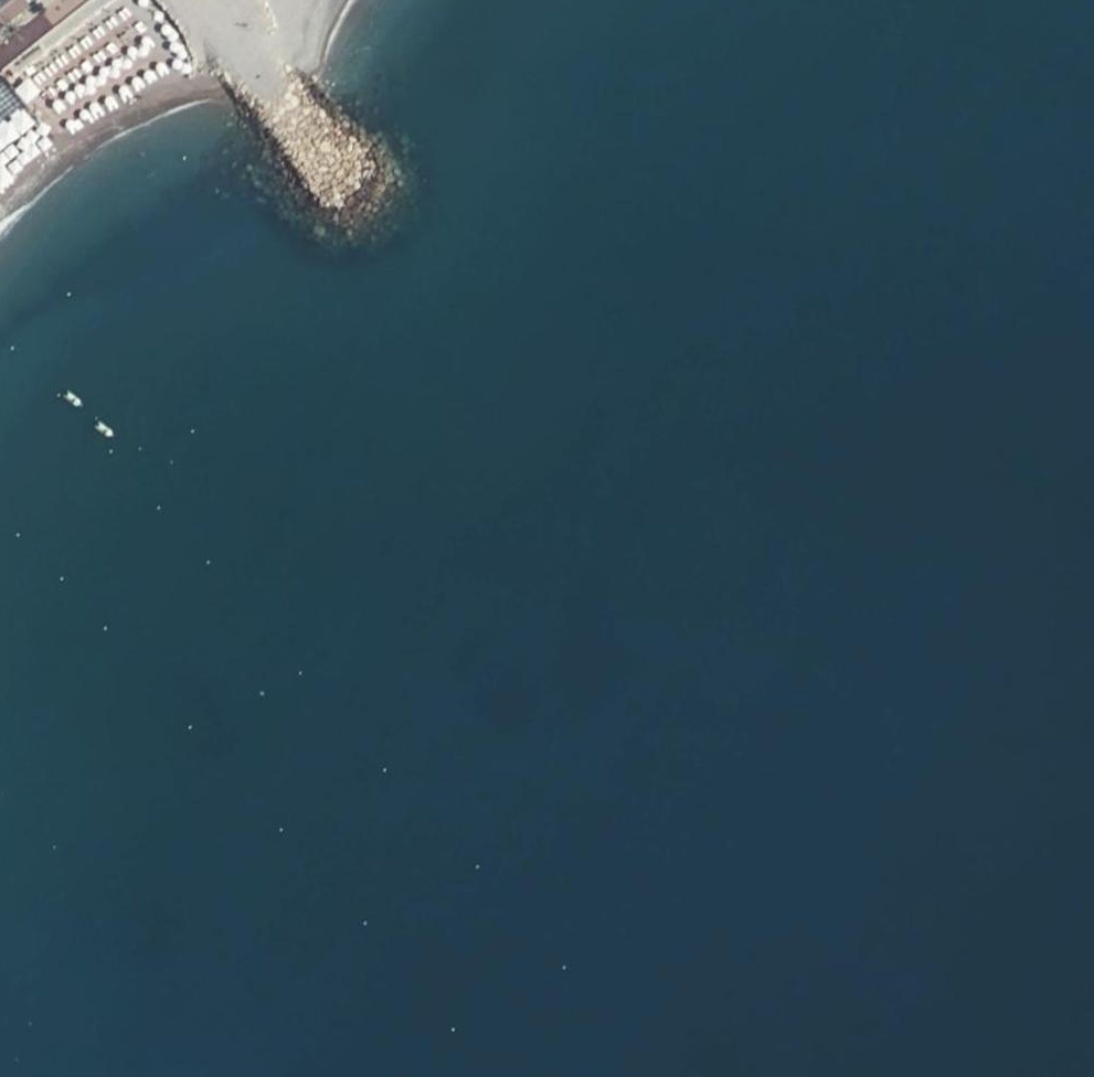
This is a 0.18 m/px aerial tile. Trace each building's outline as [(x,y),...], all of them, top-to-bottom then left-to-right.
[(0,77),(0,149),(37,119),(1,76),(0,77)]
